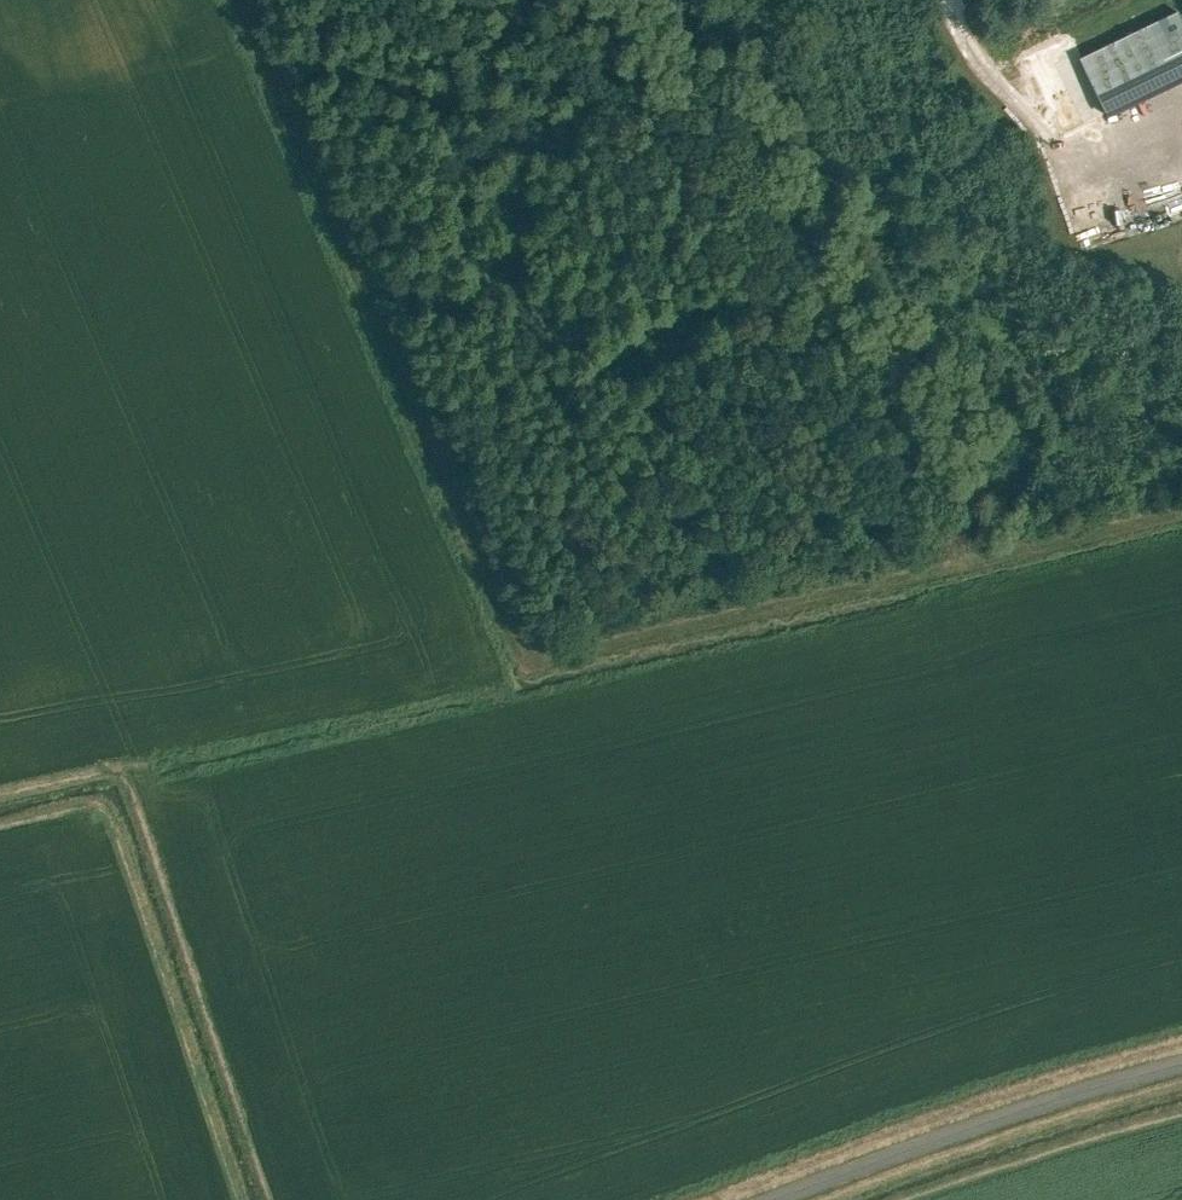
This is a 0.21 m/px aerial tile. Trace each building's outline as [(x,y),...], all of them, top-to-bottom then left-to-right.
[(1063,57),(1031,70),(1036,84),(1069,71),(1063,57)] [(1160,93),(1137,109),(1145,120),(1168,104),(1160,93)]
